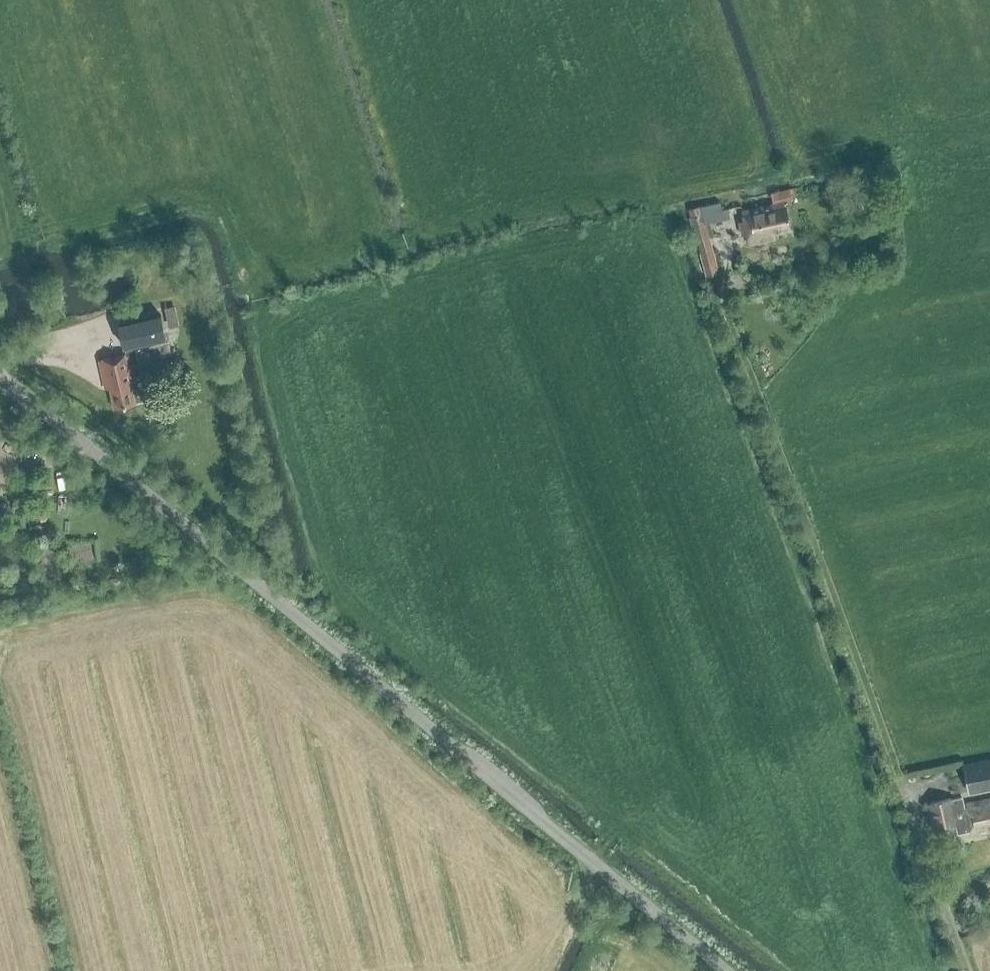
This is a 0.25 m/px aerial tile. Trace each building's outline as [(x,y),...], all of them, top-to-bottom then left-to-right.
[(773,198),(769,205),(741,211),(748,244),(774,239),(772,233),(790,230),(785,208),(784,208),(783,202),(792,200),(791,195),(773,198)] [(801,210),(810,207),(807,196),(798,199),(801,210)] [(690,218),(691,218),(705,276),(717,273),(706,223),(730,217),(728,209),(722,210),(720,203),(688,211),(690,218)] [(179,325),(175,305),(166,308),(170,327),(179,325)] [(173,369),(167,344),(162,316),(119,326),(126,355),(99,361),(105,391),(110,390),(114,410),(135,405),(135,404),(157,400),(152,373),(173,369)] [(968,794),(989,790),(989,759),(962,764),(968,794)] [(968,832),(969,835),(989,831),(989,806),(989,801),(963,806),(960,796),(927,804),(933,830),(955,826),(957,834),(968,832)] [(974,923),(966,926),(961,913),(956,914),(963,933),(976,928),(974,923)]
